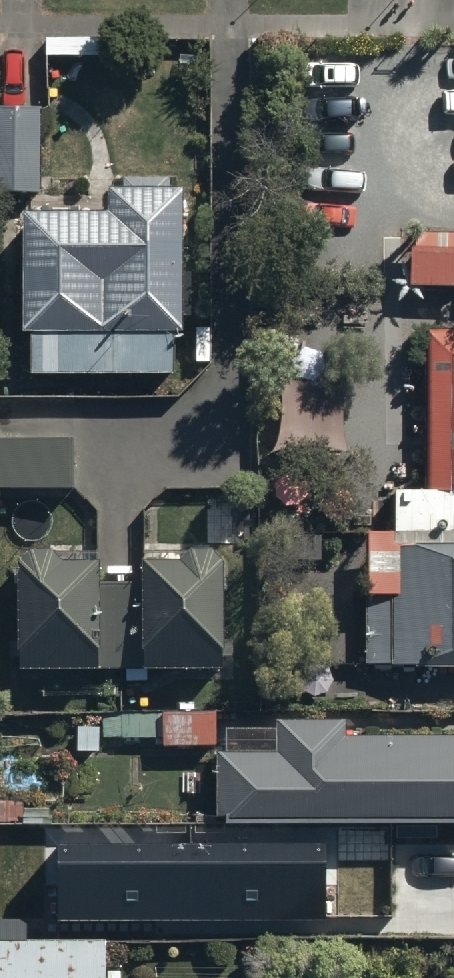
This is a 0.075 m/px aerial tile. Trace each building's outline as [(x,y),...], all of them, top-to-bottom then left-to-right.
[(42,194),(41,104),(0,104),(0,195),(42,194)] [(113,215),(22,216),(22,341),(36,341),(37,383),(174,383),(174,342),(188,341),(187,189),(112,190),(113,215)] [(417,286),(453,287),(453,248),(417,248),(417,286)] [(427,334),(425,500),(453,501),(453,334),(427,334)] [(78,491),(78,440),(0,441),(0,491),(78,491)] [(401,545),(401,589),(377,589),(378,666),(453,665),(453,545),(401,545)] [(226,549),(141,550),(143,674),(227,672),(226,549)] [(98,560),(15,559),(14,659),(29,659),(29,673),(126,674),(127,584),(98,584),(98,560)] [(217,714),(106,714),(106,739),(165,738),(165,748),(217,748),(217,714)] [(280,719),(280,754),(224,753),(224,812),(453,814),(453,720),(280,719)] [(59,847),(59,919),(326,918),(325,845),(59,847)] [(105,941),(0,941),(0,977),(105,977),(105,941)]
